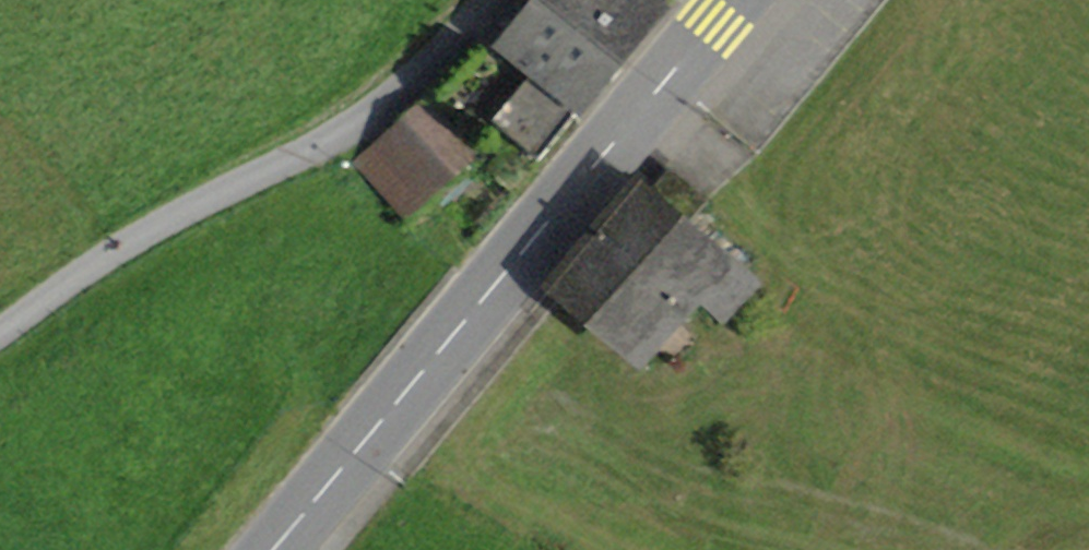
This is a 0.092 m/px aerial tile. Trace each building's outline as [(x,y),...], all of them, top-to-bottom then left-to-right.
[(537,162),(620,64),(544,0),(517,0),(531,12),(502,46),(534,73),(491,123),(537,162)] [(620,64),(659,19),(637,0),(544,0),(620,64)] [(470,155),(421,100),(355,159),(405,214),(470,155)] [(677,178),(671,172),(652,192),(659,198),(677,178)] [(644,185),(557,279),(597,316),(684,222),(686,225),(706,204),(677,178),(659,198),(652,192),(644,185)] [(723,322),(755,287),(686,225),(684,222),(597,316),(639,354),(694,295),(723,322)]
